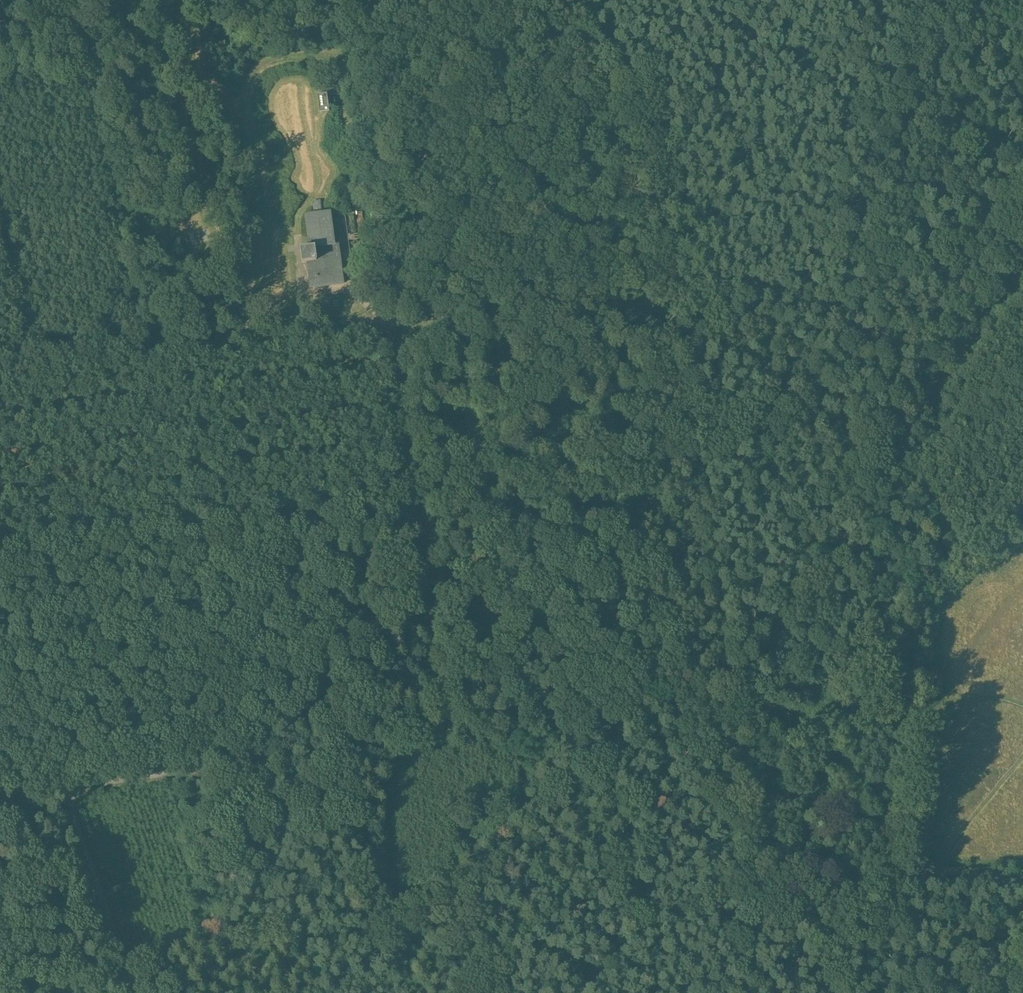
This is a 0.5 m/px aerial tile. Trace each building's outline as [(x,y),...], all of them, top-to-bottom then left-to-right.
[(327,94),(318,95),(320,113),(329,112),(327,94)] [(320,202),(313,203),(315,215),(321,214),(320,202)] [(315,215),(306,216),(310,249),(302,250),(303,263),(308,263),(311,288),(343,284),(338,245),(334,245),(330,213),(321,214),(315,215)]
